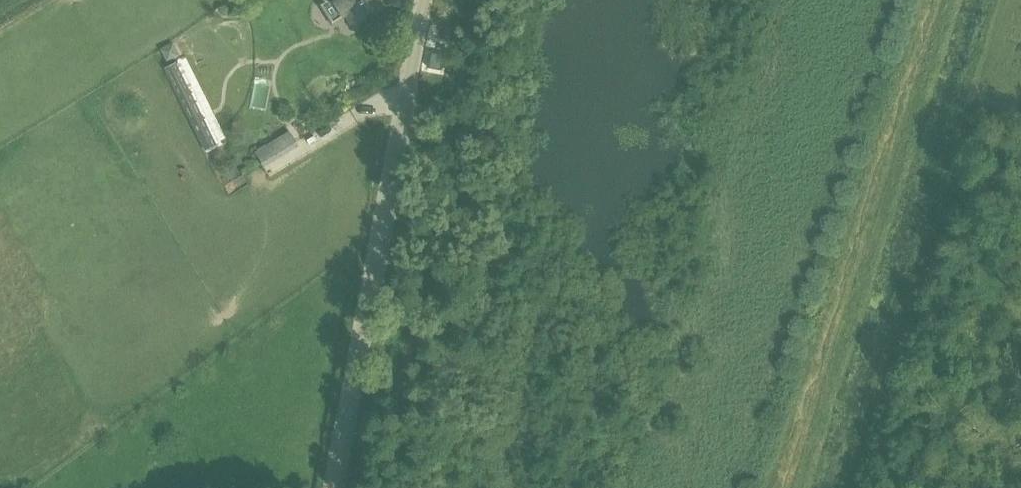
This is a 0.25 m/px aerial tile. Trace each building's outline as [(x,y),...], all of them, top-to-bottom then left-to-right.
[(336,10),(339,8),(347,20),(377,1),(377,0),(330,0),(336,10)] [(440,70),(443,54),(434,52),(432,52),(429,68),(440,70)] [(165,68),(206,149),(210,147),(218,143),(177,62),(167,67),(165,68)] [(264,162),(299,140),(291,127),(256,148),(264,162)]
